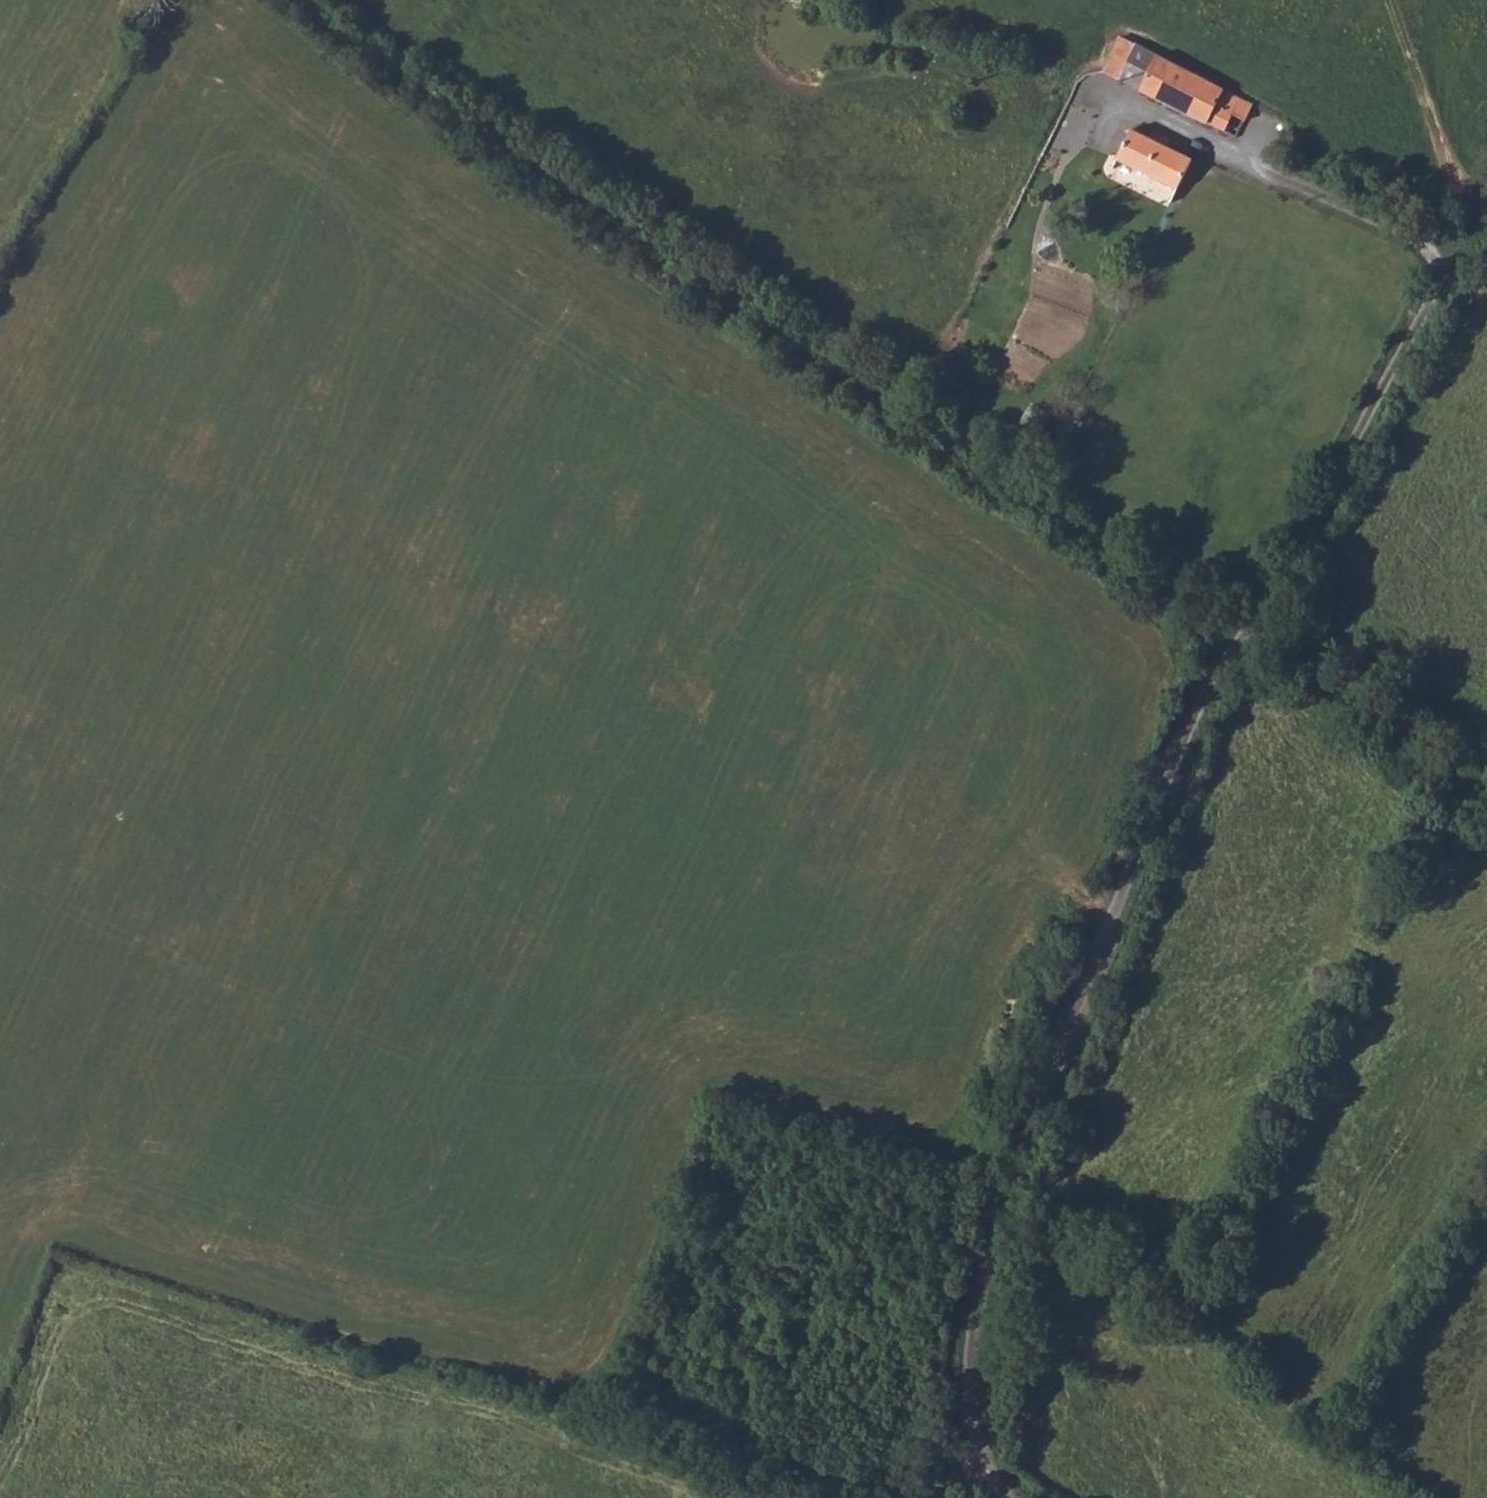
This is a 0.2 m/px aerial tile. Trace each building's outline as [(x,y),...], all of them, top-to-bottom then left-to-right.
[(1259,110),(1226,94),(1196,78),(1128,42),(1119,58),(1131,66),(1120,85),(1178,113),(1209,129),(1226,137),(1236,119),(1251,126),(1259,110)] [(1128,138),(1113,167),(1175,198),(1179,188),(1191,164),(1128,138)]
